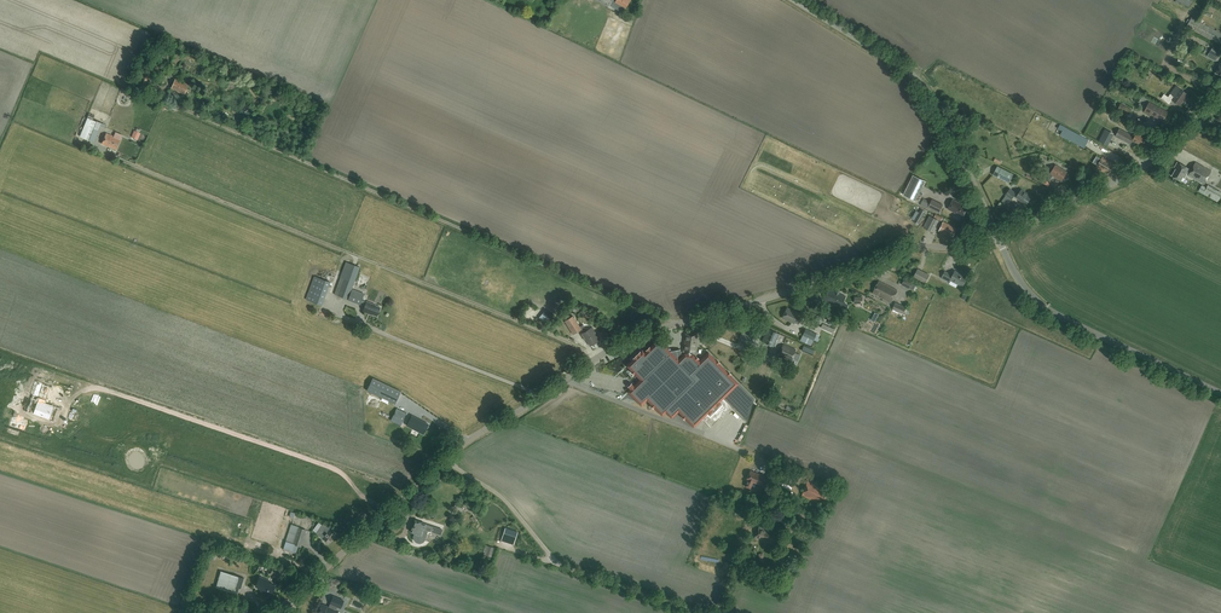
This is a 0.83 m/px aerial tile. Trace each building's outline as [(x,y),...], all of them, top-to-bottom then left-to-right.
[(616,0),(615,0),(612,0),(609,5),(621,11),(623,7),(626,8),(630,0),(616,0)] [(1192,17),(1187,26),(1220,45),(1220,33),(1192,17)] [(1220,57),(1220,55),(1220,50),(1214,47),(1211,54),(1220,57)] [(161,55),(155,52),(152,58),(159,61),(161,55)] [(158,63),(150,60),(147,69),(155,72),(158,63)] [(152,72),(145,69),(137,88),(148,92),(151,85),(148,84),(152,72)] [(1150,71),(1146,78),(1150,80),(1152,76),(1155,79),(1158,75),(1150,71)] [(169,76),(163,73),(159,82),(165,85),(169,76)] [(188,85),(176,79),(172,88),(185,94),(188,85)] [(1188,94),(1180,88),(1174,97),(1171,94),(1168,97),(1164,94),(1162,98),(1169,104),(1172,100),(1180,105),(1188,94)] [(1168,112),(1149,103),(1144,112),(1163,121),(1168,112)] [(1132,110),(1121,104),(1118,108),(1129,114),(1132,110)] [(103,124),(88,118),(80,137),(93,142),(100,126),(102,127),(103,124)] [(1065,127),(1060,135),(1084,148),(1088,139),(1065,127)] [(1114,134),(1105,129),(1099,141),(1108,146),(1114,134)] [(1134,137),(1119,129),(1115,136),(1130,144),(1132,141),(1142,146),(1146,138),(1136,133),(1134,137)] [(141,133),(135,130),(132,137),(138,140),(141,133)] [(121,139),(107,133),(102,144),(116,149),(121,139)] [(1115,165),(1103,157),(1101,160),(1097,158),(1095,162),(1099,164),(1096,167),(1109,175),(1115,165)] [(1189,169),(1178,162),(1176,165),(1178,166),(1172,176),(1181,180),(1183,176),(1185,177),(1189,169)] [(1212,172),(1196,162),(1188,175),(1204,185),(1212,172)] [(1067,172),(1056,165),(1050,174),(1061,181),(1067,172)] [(1014,174),(997,166),(993,175),(1009,183),(1014,174)] [(925,181),(914,175),(904,195),(915,201),(925,181)] [(1050,182),(1036,175),(1033,180),(1047,188),(1050,182)] [(1208,185),(1207,189),(1202,186),(1199,191),(1217,202),(1220,195),(1220,192),(1208,185)] [(1018,194),(1010,189),(1006,194),(1011,199),(1014,195),(1026,204),(1032,197),(1021,189),(1018,194)] [(931,202),(924,199),(921,205),(938,214),(943,205),(932,199),(931,202)] [(968,207),(953,199),(948,209),(963,216),(965,212),(967,211),(968,209),(967,208),(968,207)] [(926,212),(922,209),(914,222),(919,224),(926,212)] [(939,221),(930,216),(924,227),(933,232),(939,221)] [(957,228),(943,222),(939,231),(953,237),(957,228)] [(360,267),(346,262),(335,295),(348,300),(360,305),(364,294),(352,289),(360,267)] [(930,274),(918,268),(914,277),(925,283),(930,274)] [(967,277),(955,271),(953,275),(945,271),(941,278),(949,282),(950,280),(962,286),(967,277)] [(331,282),(319,278),(311,301),(322,305),(331,282)] [(912,282),(905,278),(902,285),(909,288),(912,282)] [(882,291),(893,297),(897,290),(885,284),(884,284),(879,281),(878,283),(877,283),(874,289),(879,292),(882,291)] [(845,296),(829,288),(823,300),(840,307),(845,309),(848,305),(842,302),(845,296)] [(891,303),(893,297),(882,291),(879,292),(874,289),(872,293),(891,303)] [(823,299),(816,296),(813,301),(821,305),(823,299)] [(363,311),(372,315),(372,314),(377,316),(380,307),(375,305),(367,301),(363,311)] [(907,307),(896,303),(893,309),(901,313),(899,317),(902,318),(907,307)] [(802,315),(787,308),(782,318),(792,322),(792,321),(798,323),(802,315)] [(552,319),(547,315),(542,321),(547,325),(552,319)] [(579,327),(572,316),(564,321),(573,334),(581,329),(583,333),(581,334),(585,340),(586,340),(590,346),(600,339),(592,327),(586,331),(583,325),(579,327)] [(763,327),(754,323),(748,336),(757,340),(763,327)] [(778,333),(767,328),(761,341),(773,346),(778,333)] [(819,335),(805,328),(799,340),(810,345),(813,339),(816,341),(819,335)] [(644,355),(641,352),(634,359),(635,360),(629,366),(635,373),(631,377),(638,384),(635,387),(632,384),(629,388),(631,390),(629,393),(641,406),(647,400),(662,416),(666,412),(671,418),(678,412),(693,427),(702,419),(710,427),(731,406),(724,398),(739,384),(708,352),(699,361),(692,353),(694,352),(696,353),(698,335),(684,333),(682,350),(686,351),(678,359),(677,350),(669,351),(659,341),(644,355)] [(796,350),(783,344),(778,356),(791,361),(796,350)] [(373,378),(367,390),(395,404),(401,391),(373,378)] [(38,382),(33,395),(40,398),(38,402),(37,402),(33,412),(50,418),(54,408),(43,404),(45,399),(46,400),(47,395),(39,392),(43,383),(38,382)] [(748,402),(742,407),(749,414),(754,409),(748,402)] [(407,413),(397,408),(391,421),(401,425),(407,413)] [(12,420),(11,426),(27,431),(28,425),(25,424),(27,417),(15,414),(14,421),(12,420)] [(428,424),(412,416),(407,426),(423,434),(428,424)] [(777,473),(770,470),(765,480),(773,483),(777,473)] [(764,476),(750,471),(746,480),(747,480),(745,486),(750,488),(752,482),(760,485),(764,476)] [(822,486),(807,480),(801,496),(815,502),(816,501),(824,504),(829,491),(821,487),(822,486)] [(827,509),(823,507),(822,511),(812,507),(810,513),(822,518),(822,517),(824,517),(827,509)] [(816,518),(809,515),(806,523),(813,526),(816,518)] [(426,524),(415,520),(413,525),(411,532),(415,533),(414,536),(414,539),(415,541),(417,542),(419,543),(421,543),(423,542),(425,540),(428,530),(431,531),(433,526),(426,524)] [(332,530),(323,524),(316,533),(325,540),(325,541),(327,543),(328,542),(329,543),(335,535),(331,531),(332,530)] [(306,530),(291,525),(283,550),(296,554),(298,546),(301,547),(306,530)] [(793,528),(787,525),(783,533),(785,533),(784,536),(787,537),(788,535),(789,535),(793,528)] [(779,534),(758,527),(754,538),(774,545),(779,534)] [(497,549),(486,545),(484,552),(485,552),(484,555),(494,558),(497,549)] [(235,562),(247,565),(249,557),(237,555),(235,562)] [(261,567),(260,570),(263,572),(264,568),(268,570),(271,565),(265,563),(263,567),(261,567)] [(211,570),(206,580),(209,581),(214,572),(211,570)] [(221,572),(215,593),(234,598),(236,593),(238,594),(240,588),(241,589),(244,578),(221,572)] [(269,581),(260,577),(256,586),(261,589),(260,591),(271,595),(275,586),(268,583),(269,581)] [(333,596),(330,604),(332,604),(331,608),(322,604),(318,612),(337,612),(338,611),(335,610),(337,606),(341,608),(344,601),(333,596)]
